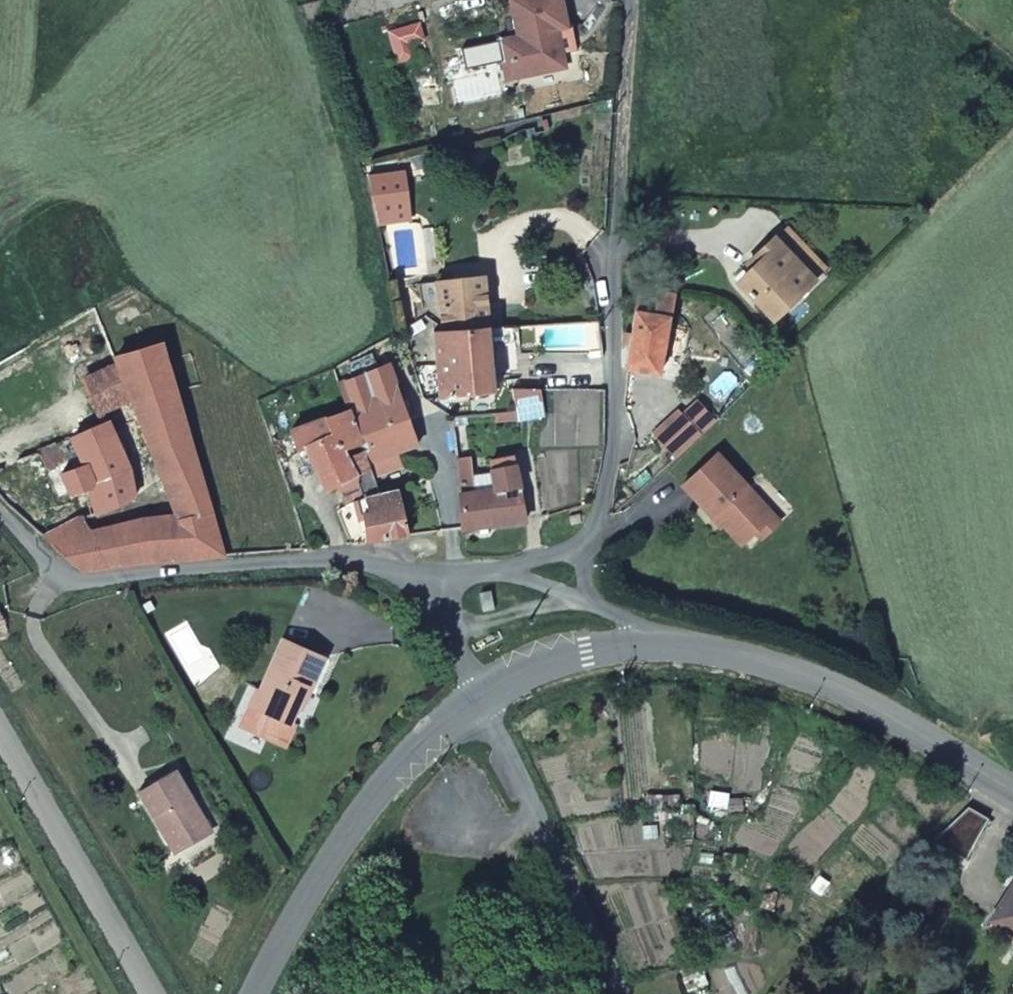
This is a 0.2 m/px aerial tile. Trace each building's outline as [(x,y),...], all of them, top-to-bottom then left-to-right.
[(509,41),(512,60),(518,58),(522,61),(527,78),(576,67),(573,52),(572,50),(562,52),(557,30),(576,26),(572,0),(520,0),(527,36),(527,38),(509,41)] [(562,52),(572,50),(573,52),(586,49),(580,25),(576,26),(557,30),(562,52)] [(516,81),(527,78),(522,61),(518,58),(512,60),(516,81)] [(374,195),(380,222),(413,217),(409,188),(374,195)] [(794,223),(780,238),(816,276),(832,259),(794,223)] [(744,276),(780,313),(816,276),(780,238),(744,276)] [(484,278),(468,280),(442,284),(452,330),(490,329),(484,278)] [(642,290),(626,367),(661,370),(676,320),(683,297),(642,290)] [(497,393),(490,329),(452,330),(441,331),(449,411),(457,411),(456,394),(497,393)] [(232,552),(166,342),(118,357),(122,367),(91,383),(104,419),(134,410),(170,530),(177,555),(232,552)] [(369,462),(378,486),(431,477),(388,365),(335,377),(343,397),(365,450),(369,462)] [(524,393),(516,393),(520,414),(522,425),(547,422),(543,392),(524,393)] [(457,411),(458,422),(499,416),(497,393),(456,394),(457,411)] [(354,467),(369,462),(365,450),(343,397),(294,415),(303,443),(314,439),(327,479),(329,477),(337,474),(354,467)] [(702,427),(682,405),(657,429),(677,450),(702,427)] [(499,425),(502,444),(514,442),(510,423),(499,425)] [(111,430),(43,453),(52,471),(84,461),(88,473),(66,481),(74,500),(79,499),(88,520),(132,511),(131,482),(111,430)] [(778,515),(721,451),(686,483),(716,516),(718,514),(746,544),(761,531),(778,515)] [(476,491),(464,494),(467,525),(527,516),(519,466),(498,470),(500,493),(477,494),(476,491)] [(353,496),(364,493),(354,467),(337,474),(347,498),(353,496)] [(367,539),(416,532),(409,490),(379,491),(364,493),(353,496),(357,513),(361,512),(367,539)] [(784,521),(778,515),(761,531),(767,538),(784,521)] [(177,555),(170,530),(123,534),(77,544),(70,526),(43,533),(83,566),(177,555)] [(495,610),(492,590),(479,592),(482,612),(495,610)] [(295,746),(304,723),(300,721),(308,702),(313,688),(318,690),(332,652),(291,636),(276,674),(272,685),(271,687),(275,689),(258,731),(295,746)] [(275,689),(271,687),(266,685),(249,727),(253,729),(258,731),(275,689)] [(202,797),(184,766),(147,786),(183,848),(213,830),(196,801),(202,797)] [(220,827),(202,797),(196,801),(213,830),(220,827)] [(970,804),(935,836),(972,859),(995,819),(970,804)] [(978,928),(1012,950),(1012,883),(1008,880),(978,928)]
